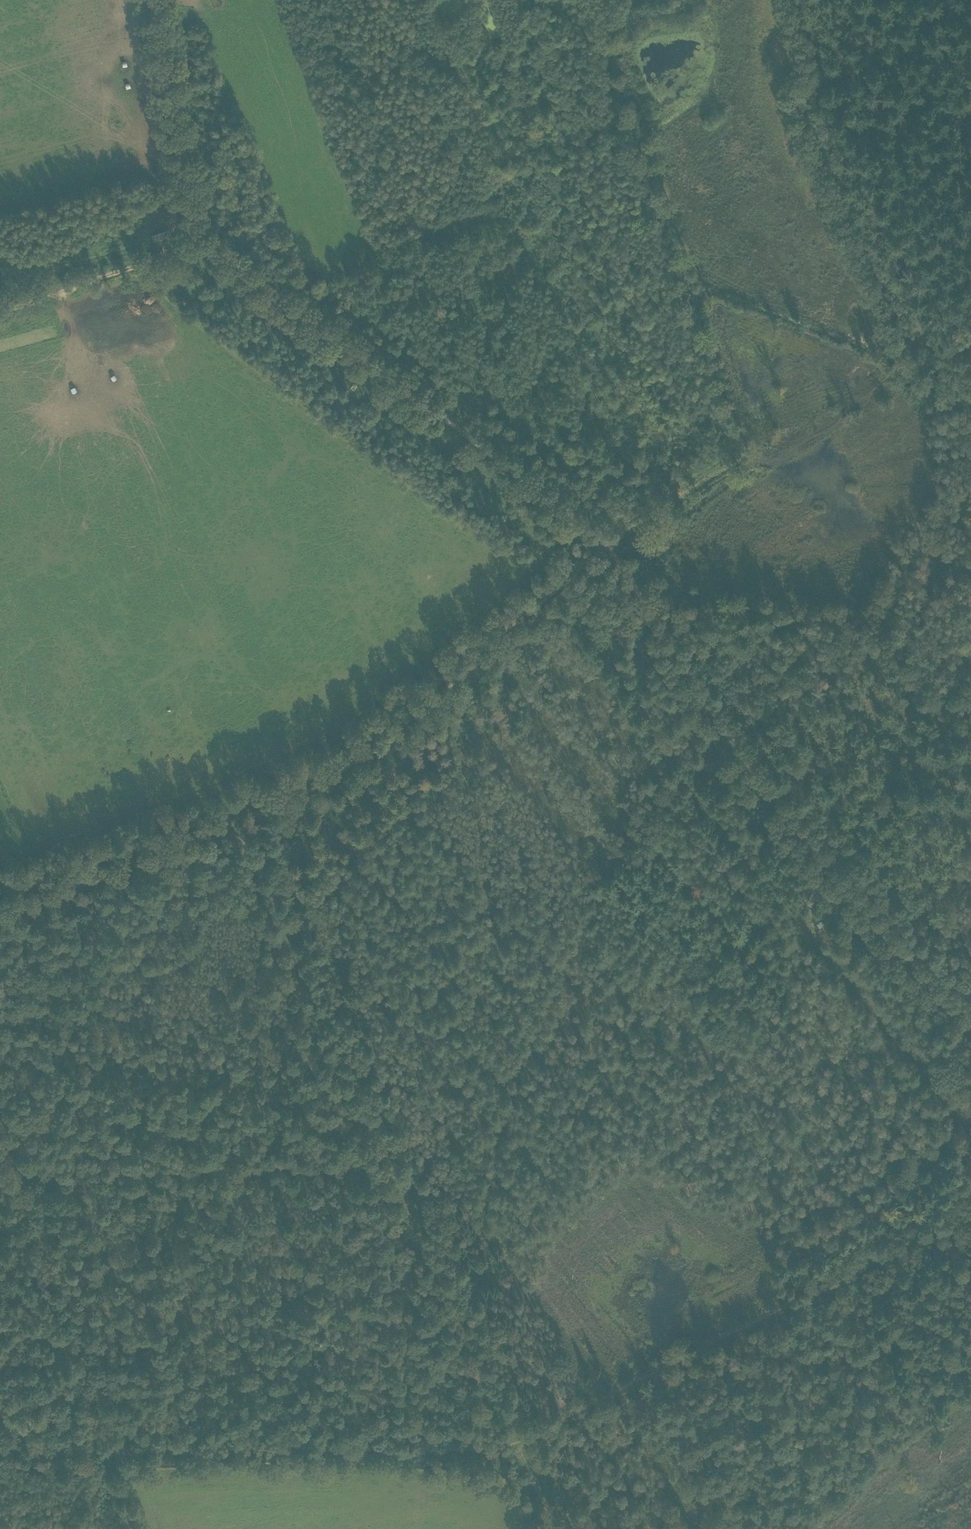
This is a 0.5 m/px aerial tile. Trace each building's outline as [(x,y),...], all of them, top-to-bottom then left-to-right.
[(168,230),(151,235),(153,241),(170,235),(170,234),(168,230)]
